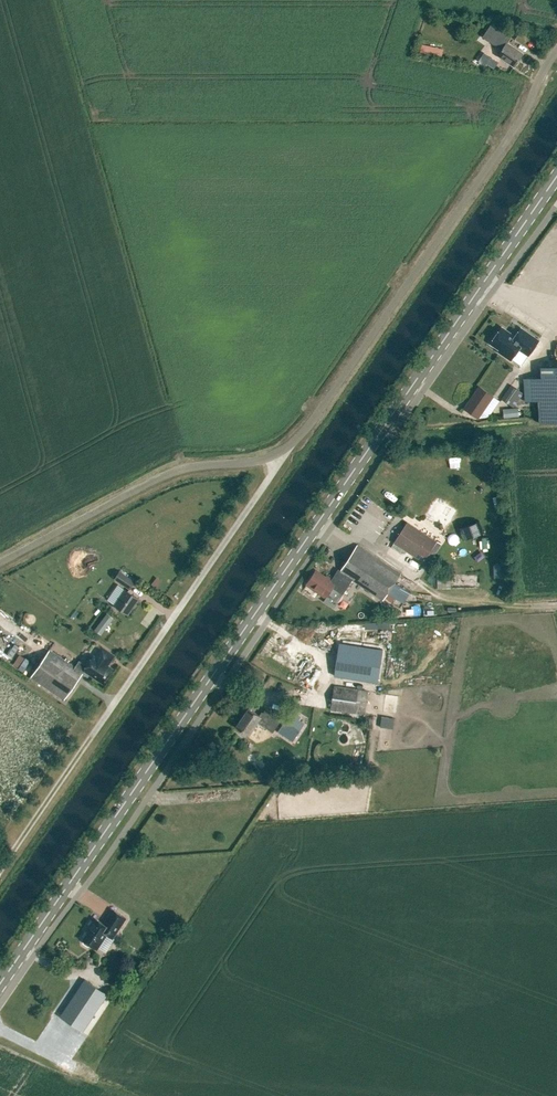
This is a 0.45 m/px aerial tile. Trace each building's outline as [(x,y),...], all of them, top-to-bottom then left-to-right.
[(507,43),(511,37),(492,23),(483,37),(502,50),(498,56),(514,67),(523,53),(507,43)] [(442,55),(443,47),(421,45),(420,53),(442,55)] [(500,350),(513,359),(521,347),(531,354),(541,338),(523,326),(517,335),(504,326),(493,342),(502,348),(500,350)] [(556,422),(556,365),(541,366),(542,377),(524,378),(526,402),(539,401),(540,423),(556,422)] [(513,407),(523,393),(511,384),(501,398),(513,407)] [(478,418),(494,396),(479,386),(464,408),(478,418)] [(504,417),(518,416),(517,407),(503,409),(504,417)] [(423,562),(437,541),(407,522),(394,542),(423,562)] [(316,592),(326,599),(334,587),(342,593),(351,580),(383,601),(388,593),(394,597),(400,587),(395,583),(401,573),(358,545),(335,580),(327,575),(326,577),(316,571),(308,583),(317,589),(316,592)] [(130,589),(135,581),(119,570),(114,578),(130,589)] [(437,588),(448,588),(447,575),(436,575),(437,588)] [(128,615),(139,599),(125,589),(114,605),(128,615)] [(107,614),(94,630),(101,635),(113,619),(107,614)] [(339,643),(334,676),(378,682),(383,650),(339,643)] [(109,662),(114,655),(103,647),(96,657),(94,655),(87,665),(80,660),(75,667),(50,650),(31,677),(64,700),(85,669),(104,682),(113,668),(107,664),(108,662),(109,662)] [(364,714),(368,690),(358,689),(334,686),(331,709),(355,713),(364,714)] [(261,716),(249,708),(236,726),(249,734),(258,722),(264,726),(273,732),(282,719),(273,713),(266,709),(261,716)] [(290,715),(282,727),(295,736),(303,724),(298,721),(301,717),(298,715),(295,719),(290,715)] [(113,938),(126,918),(113,909),(103,923),(95,917),(87,930),(88,931),(83,939),(84,940),(84,943),(88,946),(91,944),(97,949),(107,934),(113,938)] [(83,1031),(108,994),(85,979),(61,1016),(83,1031)]
